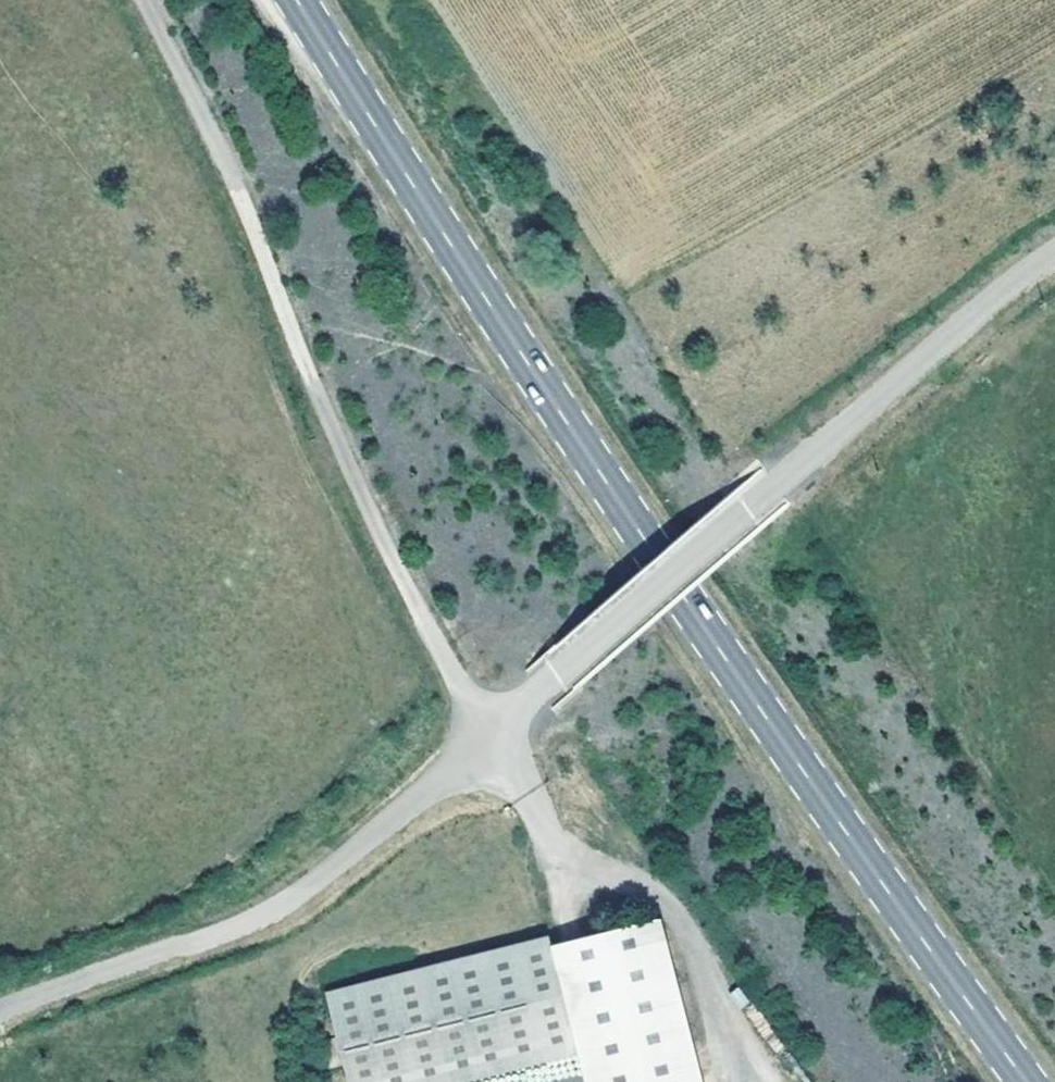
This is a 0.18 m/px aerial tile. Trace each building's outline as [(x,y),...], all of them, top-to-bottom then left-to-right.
[(660,919),(552,946),(579,1052),(587,1081),(701,1081),(660,919)] [(579,1052),(552,946),(549,936),(327,993),(350,1081),(462,1081),(579,1052)]
